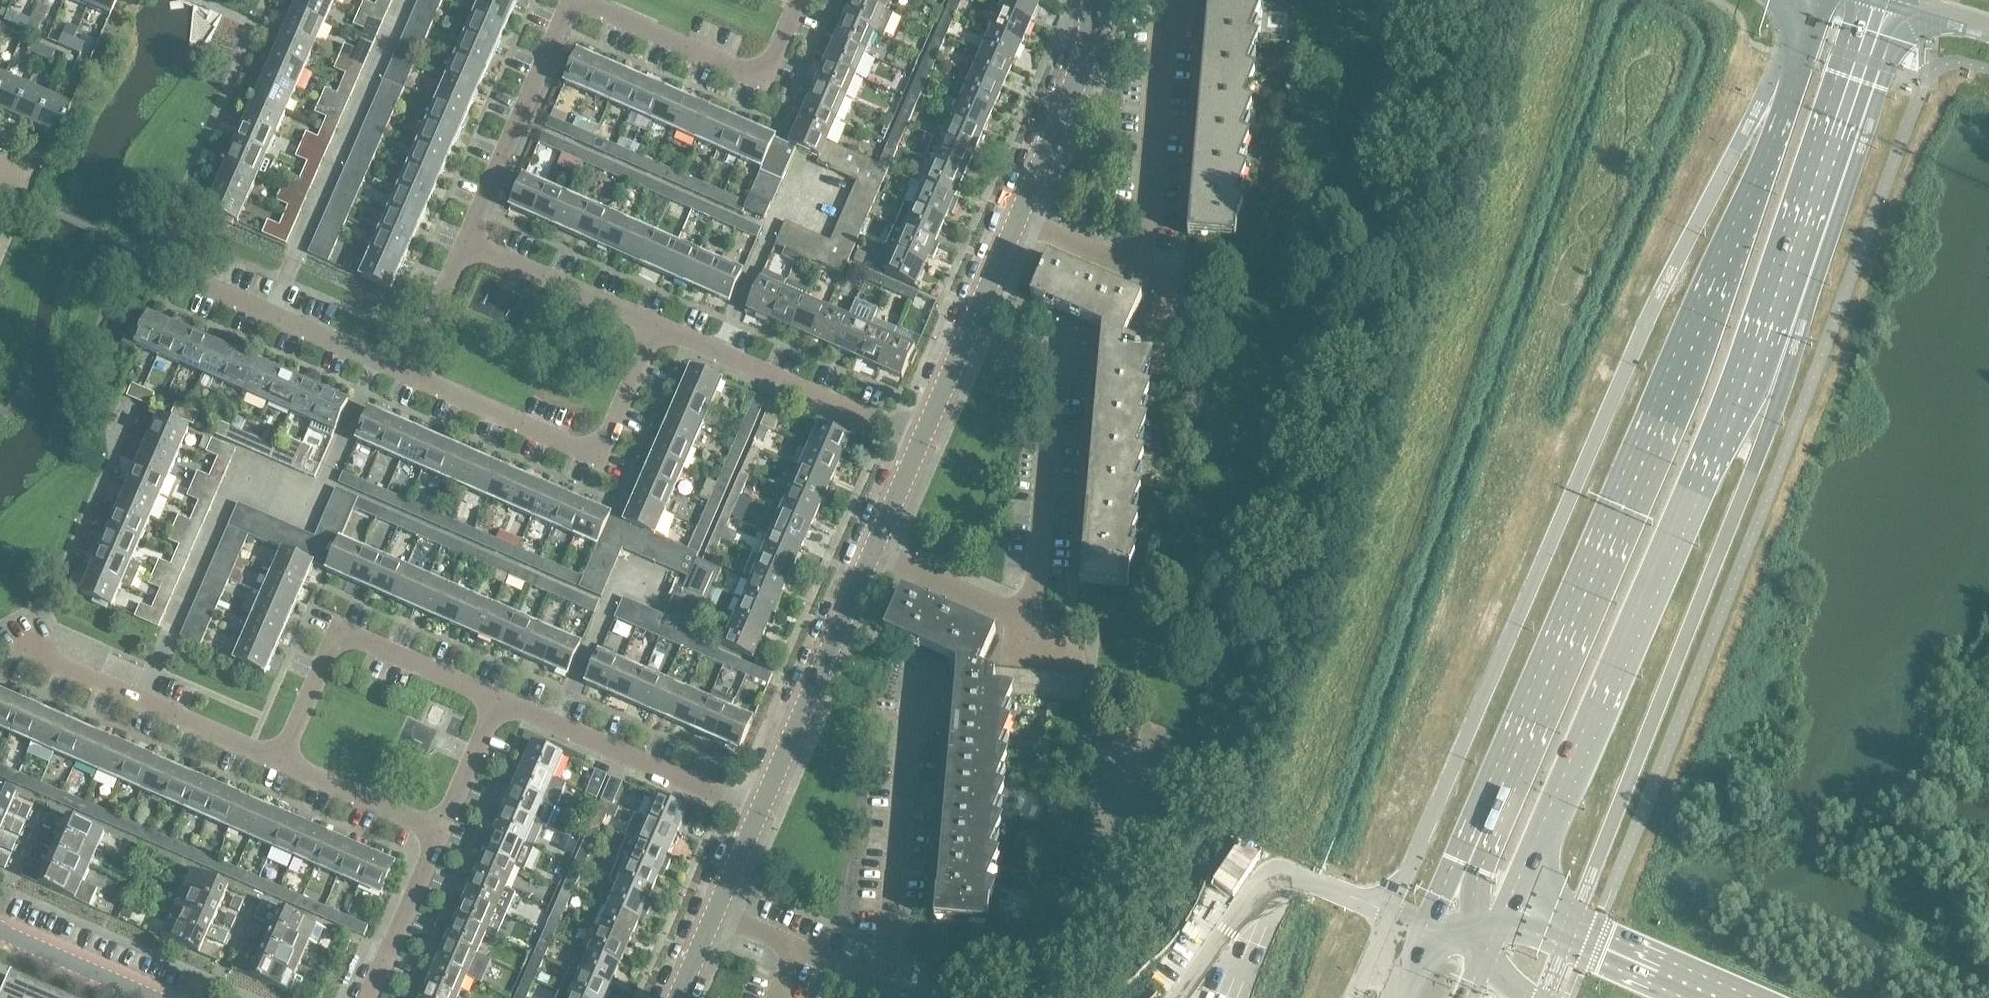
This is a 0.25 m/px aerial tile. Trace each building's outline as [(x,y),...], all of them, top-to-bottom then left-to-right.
[(87,7),(109,16),(108,17),(109,18),(117,0),(90,0),(87,7)] [(334,2),(329,0),(299,0),(294,11),(325,24),(334,2)] [(392,2),(389,0),(379,0),(377,7),(364,1),(359,13),(383,23),(383,22),(386,13),(387,13),(392,2)] [(443,0),(419,0),(418,3),(419,4),(415,12),(434,20),(443,0)] [(515,6),(501,0),(482,0),(476,15),(505,28),(515,6)] [(885,10),(861,0),(853,0),(845,19),(875,32),(884,36),(894,14),(885,10)] [(889,0),(861,0),(885,10),(889,0)] [(1002,9),(1032,22),(1041,0),(1005,0),(1002,9)] [(1258,0),(1210,0),(1191,208),(1188,236),(1190,236),(1190,232),(1235,236),(1235,240),(1237,240),(1258,0)] [(956,16),(960,7),(950,2),(946,11),(956,16)] [(1022,44),(1032,22),(1002,9),(992,31),(1022,44)] [(315,46),(325,24),(294,11),(285,33),(315,46)] [(425,42),(434,20),(415,12),(414,11),(408,25),(409,25),(406,33),(425,42)] [(952,25),(956,16),(946,11),(942,21),(952,25)] [(382,25),(383,23),(359,13),(354,25),(366,30),(362,40),(373,45),(378,34),(377,33),(381,24),(382,25)] [(24,30),(29,20),(18,15),(13,26),(24,30)] [(496,49),(505,28),(476,15),(466,36),(496,49)] [(68,50),(73,39),(77,29),(56,19),(46,40),(68,50)] [(865,55),(875,32),(845,19),(835,42),(865,55)] [(40,25),(29,20),(24,30),(35,35),(40,25)] [(947,35),(952,25),(942,21),(938,31),(947,35)] [(11,31),(0,26),(0,39),(6,42),(11,31)] [(1012,66),(1022,44),(992,31),(982,53),(1012,66)] [(305,68),(315,46),(285,33),(275,55),(305,68)] [(425,42),(406,33),(405,33),(399,47),(400,47),(396,56),(415,64),(425,42)] [(486,71),(496,49),(466,36),(457,58),(486,71)] [(936,36),(931,46),(941,50),(945,40),(936,36)] [(84,44),(73,39),(68,50),(79,54),(84,44)] [(368,57),(373,45),(362,40),(357,50),(345,45),(340,57),(364,67),(364,66),(363,66),(367,57),(368,57)] [(40,56),(44,46),(33,41),(28,52),(40,56)] [(856,76),(865,55),(835,42),(826,63),(856,76)] [(50,61),(55,50),(44,46),(40,56),(50,61)] [(937,59),(941,50),(931,46),(927,55),(937,59)] [(588,92),(601,63),(578,53),(565,83),(588,92)] [(1003,88),(1012,66),(982,53),(978,64),(969,60),(964,71),(1003,88)] [(296,90),(305,68),(275,55),(266,77),(296,90)] [(415,64),(396,56),(395,55),(389,69),(390,69),(386,77),(406,85),(415,64)] [(932,70),(937,59),(927,55),(923,66),(932,70)] [(363,69),(364,67),(340,57),(335,69),(347,74),(342,85),(354,90),(359,78),(358,77),(362,68),(363,69)] [(477,93),(486,71),(457,58),(447,80),(477,93)] [(72,70),(83,75),(88,65),(77,60),(72,70)] [(610,102),(622,72),(601,63),(588,92),(610,102)] [(846,99),(856,76),(826,63),(816,86),(846,99)] [(928,79),(932,70),(923,66),(919,75),(928,79)] [(993,111),(1003,88),(964,71),(954,94),(963,98),(993,111)] [(631,112),(644,82),(622,72),(610,102),(631,112)] [(286,112),(296,90),(266,77),(256,99),(286,112)] [(396,108),(406,85),(386,77),(379,91),(380,91),(377,100),(396,108)] [(25,88),(3,78),(0,85),(0,112),(12,118),(25,88)] [(467,115),(477,93),(447,80),(438,102),(467,115)] [(916,80),(912,91),(921,95),(926,84),(916,80)] [(653,121),(666,91),(644,82),(631,112),(653,121)] [(349,101),(354,90),(342,85),(338,95),(326,90),(321,101),(344,111),(345,110),(344,110),(348,101),(349,101)] [(837,121),(846,99),(816,86),(806,108),(837,121)] [(34,127),(47,97),(25,88),(12,118),(34,127)] [(675,131),(688,101),(666,91),(653,121),(675,131)] [(918,103),(921,95),(912,91),(908,99),(918,103)] [(69,107),(47,97),(34,127),(56,137),(56,138),(70,106),(69,106),(69,107)] [(983,132),(993,111),(963,98),(954,119),(983,132)] [(277,134),(286,112),(256,99),(246,121),(277,134)] [(396,108),(377,100),(376,99),(370,113),(371,113),(367,121),(386,130),(396,108)] [(913,114),(918,103),(908,99),(903,110),(913,114)] [(344,113),(344,111),(321,101),(316,113),(328,118),(324,128),(335,133),(340,122),(339,121),(343,113),(344,113)] [(697,140),(710,110),(688,101),(675,131),(697,140)] [(458,136),(467,115),(438,102),(428,124),(458,136)] [(828,142),(837,121),(806,108),(797,129),(828,142)] [(718,150),(731,120),(710,110),(697,140),(718,150)] [(909,123),(913,114),(903,110),(899,119),(909,123)] [(568,137),(572,127),(550,117),(546,128),(568,137)] [(974,155),(983,132),(954,119),(944,142),(974,155)] [(740,159),(753,130),(731,120),(718,150),(740,159)] [(267,156),(277,134),(246,121),(237,143),(267,156)] [(386,130),(367,121),(366,121),(360,135),(361,135),(358,143),(377,151),(386,130)] [(448,158),(458,136),(428,124),(419,145),(448,158)] [(897,124),(893,134),(902,138),(907,128),(897,124)] [(590,147),(594,137),(572,127),(568,137),(590,147)] [(329,145),(335,133),(324,128),(319,139),(307,134),(302,145),(325,156),(326,154),(325,154),(329,145)] [(820,159),(828,142),(797,129),(795,133),(789,130),(784,143),(790,146),(797,149),(820,159)] [(762,169),(775,139),(753,130),(740,159),(762,169)] [(561,153),(566,143),(544,133),(539,143),(561,153)] [(898,148),(902,138),(893,134),(889,144),(898,148)] [(612,156),(616,146),(594,137),(590,147),(612,156)] [(797,149),(790,146),(784,143),(775,139),(762,169),(763,169),(761,174),(782,183),(797,149)] [(828,169),(838,146),(828,142),(820,159),(817,164),(818,165),(819,164),(827,168),(828,169)] [(964,177),(974,155),(944,142),(934,164),(964,177)] [(257,178),(267,156),(237,143),(227,165),(257,178)] [(377,151),(358,143),(357,143),(351,156),(352,157),(348,165),(367,173),(377,151)] [(583,163),(588,152),(566,143),(561,153),(583,163)] [(894,158),(898,148),(889,144),(884,153),(894,158)] [(324,157),(325,156),(302,145),(297,157),(308,162),(304,172),(316,177),(321,166),(320,165),(324,157)] [(439,180),(448,158),(419,145),(409,167),(439,180)] [(633,166),(638,156),(616,146),(612,156),(633,166)] [(838,173),(848,151),(838,146),(828,169),(829,169),(838,172),(837,173),(838,173)] [(849,178),(859,156),(848,151),(838,173),(839,173),(848,177),(849,178)] [(605,172),(609,162),(588,152),(583,163),(605,172)] [(889,169),(894,158),(884,153),(880,165),(879,165),(889,169)] [(655,175),(660,165),(638,156),(633,166),(655,175)] [(870,188),(875,176),(879,165),(880,165),(859,156),(849,178),(858,182),(854,190),(854,191),(875,200),(879,192),(870,188)] [(964,177),(934,164),(925,160),(915,182),(924,186),(954,199),(964,177)] [(627,182),(631,171),(609,162),(605,172),(627,182)] [(358,195),(367,173),(348,165),(347,164),(342,178),(339,187),(358,195)] [(248,200),(257,178),(227,165),(217,187),(248,200)] [(677,185),(681,175),(660,165),(655,175),(677,185)] [(884,180),(889,169),(879,165),(875,176),(884,180)] [(429,202),(439,180),(409,167),(400,189),(429,202)] [(648,191),(653,181),(631,171),(627,182),(648,191)] [(310,189),(316,177),(304,172),(300,183),(288,177),(283,189),(306,199),(307,198),(306,198),(310,189)] [(782,184),(782,183),(761,174),(756,185),(777,194),(778,193),(777,193),(781,184),(782,184)] [(699,194),(703,184),(681,175),(677,185),(699,194)] [(879,192),(884,180),(875,176),(870,188),(879,192)] [(533,217),(546,188),(524,178),(511,207),(533,217)] [(670,201),(675,190),(653,181),(648,191),(670,201)] [(721,204),(725,194),(703,184),(699,194),(721,204)] [(777,195),(777,194),(756,185),(750,197),(771,206),(772,206),(773,204),(772,204),(776,195),(777,195)] [(358,195),(339,187),(338,186),(332,200),(333,200),(329,208),(348,217),(358,195)] [(958,201),(954,199),(924,186),(915,208),(945,221),(948,213),(953,215),(959,202),(958,201)] [(238,223),(248,200),(217,187),(208,209),(221,215),(219,219),(220,220),(220,219),(231,224),(231,225),(232,225),(234,221),(238,223)] [(555,227),(568,197),(546,188),(533,217),(555,227)] [(305,201),(306,199),(283,189),(277,201),(289,206),(285,216),(297,221),(301,210),(301,209),(305,200),(305,201)] [(420,224),(429,202),(400,189),(391,211),(420,224)] [(692,210),(696,200),(675,190),(670,201),(692,210)] [(871,211),(875,200),(854,191),(853,192),(854,192),(850,201),(849,200),(849,201),(871,211)] [(744,210),(747,204),(725,194),(721,204),(743,214),(744,210)] [(577,236),(590,207),(568,197),(555,227),(577,236)] [(765,219),(771,206),(750,197),(747,204),(744,210),(765,219)] [(714,220),(718,209),(696,200),(692,210),(714,220)] [(866,221),(871,211),(849,201),(849,202),(845,211),(866,221)] [(935,243),(945,221),(915,208),(904,203),(895,225),(905,230),(935,243)] [(599,246),(611,216),(590,207),(577,236),(599,246)] [(348,217),(329,208),(328,208),(323,221),(323,222),(320,230),(339,238),(348,217)] [(735,229),(740,219),(718,209),(714,220),(735,229)] [(410,245),(420,224),(391,211),(381,232),(410,245)] [(862,231),(866,221),(845,211),(844,212),(845,212),(841,221),(840,222),(862,231)] [(291,233),(297,221),(285,216),(280,227),(268,222),(263,234),(287,244),(287,242),(290,233),(291,233)] [(620,255),(633,226),(611,216),(599,246),(620,255)] [(762,229),(740,219),(735,229),(758,239),(762,229)] [(858,241),(862,231),(840,222),(840,223),(837,231),(836,231),(836,232),(858,241)] [(787,249),(796,227),(787,224),(787,223),(785,223),(776,244),(786,248),(787,249)] [(642,264),(655,235),(633,226),(620,255),(642,264)] [(797,253),(807,232),(806,231),(806,232),(797,228),(796,227),(787,249),(797,253)] [(339,238),(320,230),(319,230),(313,243),(314,244),(310,252),(309,251),(309,253),(329,262),(339,238)] [(925,265),(935,243),(905,230),(896,252),(925,265)] [(401,267),(410,245),(381,232),(372,254),(401,267)] [(808,258),(817,236),(816,236),(807,232),(808,232),(807,232),(797,253),(799,254),(808,258)] [(853,253),(858,241),(836,232),(835,233),(836,233),(832,242),(832,241),(832,242),(831,243),(843,249),(853,253)] [(664,274),(677,245),(655,235),(642,264),(664,274)] [(822,264),(831,243),(832,242),(827,240),(818,237),(818,236),(817,236),(808,258),(811,259),(822,264)] [(834,269),(839,258),(843,249),(831,243),(822,264),(834,269)] [(686,283),(698,254),(677,245),(664,274),(686,283)] [(797,253),(787,249),(786,248),(782,256),(795,262),(799,254),(797,253)] [(848,263),(853,253),(843,249),(839,258),(848,263)] [(858,251),(854,261),(863,265),(867,254),(858,251)] [(916,287),(925,265),(896,252),(886,274),(916,287)] [(391,289),(401,267),(372,254),(362,277),(391,289)] [(707,293),(720,264),(698,254),(686,283),(707,293)] [(811,259),(808,258),(799,254),(795,262),(808,267),(811,259)] [(844,273),(848,263),(839,258),(834,269),(844,273)] [(1049,258),(1048,259),(1031,298),(1095,326),(1113,286),(1086,275),(1088,270),(1078,265),(1076,270),(1049,258)] [(742,273),(720,264),(707,293),(730,303),(742,273)] [(859,277),(863,269),(853,264),(849,273),(859,277)] [(872,283),(875,274),(863,269),(859,277),(872,283)] [(889,280),(875,274),(872,283),(885,289),(889,280)] [(770,320),(783,290),(760,280),(747,310),(770,320)] [(902,296),(905,288),(894,283),(890,291),(902,296)] [(1150,336),(1138,335),(1135,334),(1128,332),(1142,299),(1113,286),(1095,326),(1104,330),(1103,336),(1102,336),(1102,337),(1103,338),(1080,585),(1082,585),(1082,580),(1127,584),(1127,589),(1128,589),(1149,362),(1148,361),(1150,336)] [(915,302),(919,293),(905,288),(902,296),(915,302)] [(792,330),(804,300),(783,290),(770,320),(792,330)] [(815,340),(828,310),(804,300),(792,330),(815,340)] [(836,349),(849,319),(828,310),(815,340),(836,349)] [(857,358),(874,319),(853,310),(849,319),(836,349),(857,358)] [(158,355),(171,324),(149,315),(144,328),(132,323),(122,345),(134,350),(136,345),(158,355)] [(880,368),(893,338),(897,329),(874,319),(857,358),(880,368)] [(180,364),(193,334),(171,324),(158,355),(180,364)] [(202,374),(215,343),(193,334),(180,364),(202,374)] [(1160,363),(1163,337),(1162,337),(1161,337),(1152,336),(1150,336),(1148,361),(1149,362),(1160,363)] [(1173,364),(1175,338),(1174,338),(1164,338),(1164,337),(1163,337),(1160,363),(1173,364)] [(916,348),(893,338),(880,368),(902,378),(908,364),(912,366),(913,365),(912,364),(917,353),(917,354),(918,352),(914,351),(916,348)] [(1185,365),(1188,339),(1186,339),(1186,340),(1176,339),(1176,338),(1175,338),(1173,364),(1185,365)] [(224,383),(237,353),(215,343),(202,374),(224,383)] [(246,393),(259,363),(237,353),(224,383),(246,393)] [(267,402),(280,372),(259,363),(246,393),(267,402)] [(692,369),(683,391),(712,404),(722,382),(692,369)] [(290,412),(303,382),(280,372),(267,402),(290,412)] [(312,422),(325,391),(303,382),(290,412),(312,422)] [(138,401),(143,390),(133,385),(127,397),(138,401)] [(154,394),(143,390),(138,401),(149,406),(154,394)] [(348,402),(325,391),(312,422),(335,432),(348,402)] [(702,426),(712,404),(683,391),(673,413),(702,426)] [(755,397),(746,419),(756,423),(766,401),(755,397)] [(774,432),(784,409),(771,403),(761,426),(770,430),(774,432)] [(182,420),(187,408),(177,404),(172,416),(182,420)] [(199,413),(187,408),(182,420),(194,425),(199,413)] [(380,450),(393,421),(370,411),(358,441),(380,450)] [(693,448),(702,426),(673,413),(664,435),(693,448)] [(159,417),(149,439),(179,453),(189,430),(159,417)] [(746,446),(756,423),(746,419),(736,441),(746,446)] [(248,449),(258,426),(246,421),(241,432),(231,428),(226,439),(238,445),(239,444),(247,448),(247,449),(248,449)] [(402,460),(414,430),(393,421),(380,450),(402,460)] [(226,439),(231,428),(220,423),(215,435),(226,439)] [(820,425),(810,448),(840,461),(850,438),(836,432),(837,429),(836,428),(836,429),(825,424),(825,423),(824,423),(823,426),(820,425)] [(270,431),(258,426),(248,449),(250,450),(250,449),(259,453),(259,454),(270,459),(275,447),(265,442),(270,431)] [(764,442),(770,430),(761,426),(756,439),(764,442)] [(423,469),(436,440),(414,430),(402,460),(423,469)] [(683,469),(693,448),(664,435),(654,457),(683,469)] [(170,474),(179,453),(149,439),(139,461),(170,474)] [(226,473),(236,450),(212,440),(207,452),(218,457),(214,468),(226,473)] [(292,468),(302,445),(291,440),(286,451),(275,447),(270,459),(282,464),(283,463),(291,467),(291,468),(292,468)] [(445,479),(458,449),(436,440),(423,469),(445,479)] [(737,467),(746,446),(736,441),(727,463),(737,467)] [(315,451),(302,445),(292,468),(294,469),(294,468),(303,472),(303,473),(315,478),(320,467),(310,462),(315,451)] [(759,451),(753,448),(752,448),(742,471),(749,474),(759,451)] [(830,483),(840,461),(810,448),(800,470),(830,483)] [(467,488),(480,459),(458,449),(445,479),(467,488)] [(674,491),(683,469),(654,457),(645,478),(674,491)] [(489,498),(501,468),(480,459),(467,488),(489,498)] [(160,496),(170,474),(139,461),(130,483),(160,496)] [(728,489),(737,467),(727,463),(717,484),(728,489)] [(221,485),(226,473),(214,468),(210,478),(198,473),(193,484),(217,495),(217,493),(216,493),(220,484),(221,485)] [(510,507),(523,478),(501,468),(489,498),(510,507)] [(821,504),(830,483),(800,470),(791,491),(821,504)] [(361,493),(366,483),(343,473),(339,483),(361,493)] [(172,474),(168,488),(188,494),(193,481),(172,474)] [(748,479),(740,475),(735,488),(743,491),(748,479)] [(532,517),(545,487),(523,478),(510,507),(532,517)] [(665,513),(674,491),(645,478),(635,500),(665,513)] [(151,518),(160,496),(130,483),(120,505),(151,518)] [(383,502),(388,492),(366,483),(361,493),(383,502)] [(216,496),(217,495),(193,484),(188,496),(199,501),(195,511),(207,516),(212,505),(211,505),(215,496),(216,496)] [(718,511),(728,489),(717,484),(708,506),(718,511)] [(554,526),(567,497),(545,487),(532,517),(554,526)] [(738,503),(743,491),(735,488),(729,500),(738,503)] [(355,508),(359,498),(337,489),(336,490),(337,490),(333,499),(332,498),(332,499),(355,509),(355,508)] [(811,527),(821,504),(791,491),(781,514),(811,527)] [(405,512),(409,501),(388,492),(383,502),(405,512)] [(576,536),(588,506),(567,497),(554,526),(576,536)] [(377,518),(382,508),(359,498),(355,508),(377,518)] [(350,519),(355,509),(332,499),(332,500),(329,509),(328,508),(328,509),(350,519)] [(655,535),(665,513),(635,500),(625,522),(633,526),(644,531),(655,535)] [(732,516),(738,503),(729,500),(724,512),(732,516)] [(427,521),(431,511),(409,501),(405,512),(427,521)] [(239,532),(250,509),(249,508),(248,509),(240,505),(240,504),(239,504),(229,527),(239,532)] [(141,540),(151,518),(120,505),(111,527),(141,540)] [(598,545),(611,516),(588,506),(576,536),(598,545)] [(709,533),(718,511),(708,506),(698,528),(709,533)] [(399,528),(403,518),(382,508),(377,518),(399,528)] [(251,536),(261,513),(260,513),(259,514),(251,510),(251,509),(250,509),(239,532),(248,535),(251,536)] [(346,529),(350,519),(328,509),(327,510),(328,510),(324,519),(323,519),(346,529)] [(202,529),(207,516),(195,511),(190,522),(179,517),(174,528),(198,538),(198,537),(197,537),(201,528),(202,529)] [(448,531),(453,521),(431,511),(427,521),(448,531)] [(261,541),(272,518),(271,518),(262,515),(262,514),(261,513),(251,536),(261,541)] [(802,548),(811,527),(781,514),(772,535),(802,548)] [(633,526),(625,522),(611,516),(598,545),(597,548),(620,557),(623,549),(633,526)] [(722,517),(717,530),(725,533),(727,529),(730,521),(722,517)] [(272,546),(283,523),(281,522),(281,523),(272,519),(273,519),(272,518),(261,541),(272,546)] [(421,537),(425,527),(403,518),(399,528),(421,537)] [(346,529),(323,519),(323,520),(324,520),(320,529),(319,529),(341,539),(346,529)] [(470,540),(475,530),(453,521),(448,531),(470,540)] [(283,551),(293,528),(292,527),(292,528),(283,524),(284,523),(283,523),(272,546),(283,551)] [(634,554),(644,531),(633,526),(623,549),(624,550),(624,549),(633,553),(634,554)] [(131,562),(141,540),(111,527),(101,549),(131,562)] [(248,535),(239,532),(229,527),(223,540),(224,540),(220,548),(219,548),(219,549),(238,557),(248,535)] [(443,547),(447,537),(425,527),(421,537),(443,547)] [(197,540),(198,538),(174,528),(169,540),(180,545),(176,555),(188,560),(193,549),(192,548),(196,540),(197,540)] [(294,556),(305,532),(303,532),(303,533),(294,529),(295,528),(293,528),(283,551),(284,551),(294,556)] [(699,555),(709,533),(698,528),(688,550),(699,555)] [(327,570),(340,540),(341,541),(341,539),(319,529),(315,537),(316,537),(305,560),(313,564),(327,570)] [(725,533),(722,540),(733,545),(738,534),(727,529),(725,533)] [(492,550),(497,540),(475,530),(470,540),(492,550)] [(722,540),(725,533),(717,530),(711,542),(719,546),(722,540)] [(645,559),(655,536),(655,535),(644,531),(634,554),(635,555),(635,554),(644,558),(645,559)] [(305,560),(316,537),(315,537),(314,537),(305,534),(306,533),(305,532),(294,556),(305,560)] [(792,571),(802,548),(772,535),(762,558),(792,571)] [(656,564),(666,541),(655,536),(645,559),(646,559),(655,563),(656,564)] [(464,556),(469,546),(447,537),(443,547),(464,556)] [(350,580),(363,550),(341,541),(340,540),(327,570),(350,580)] [(513,559),(518,549),(497,540),(492,550),(513,559)] [(667,568),(677,545),(666,541),(656,564),(657,564),(666,567),(665,568),(667,568)] [(714,558),(719,546),(711,542),(706,554),(714,558)] [(678,573),(688,550),(677,545),(667,568),(668,569),(668,568),(677,572),(677,573),(678,573)] [(486,566),(491,556),(469,546),(464,556),(486,566)] [(131,562),(101,549),(97,548),(94,556),(97,558),(91,571),(122,584),(132,589),(142,567),(131,562)] [(620,557),(597,548),(593,558),(615,567),(616,567),(615,567),(619,558),(620,557)] [(229,579),(238,557),(219,549),(214,561),(214,562),(211,570),(210,570),(209,571),(229,579)] [(536,569),(540,559),(518,549),(513,559),(536,569)] [(372,589),(385,560),(363,550),(350,580),(372,589)] [(689,578),(697,560),(699,555),(688,550),(678,573),(679,574),(680,573),(688,577),(688,578),(689,578)] [(284,551),(274,573),(303,586),(313,564),(305,560),(294,556),(284,551)] [(792,571),(762,558),(754,554),(744,576),(752,580),(782,593),(792,571)] [(182,573),(188,560),(176,555),(171,566),(160,561),(155,572),(178,583),(179,581),(178,581),(182,572),(182,573)] [(508,575),(512,565),(491,556),(486,566),(508,575)] [(615,567),(593,558),(588,568),(611,577),(611,576),(615,568),(615,567)] [(557,578),(562,568),(540,559),(536,569),(557,578)] [(393,599),(406,569),(385,560),(372,589),(393,599)] [(684,631),(690,618),(696,604),(704,607),(704,606),(708,608),(724,571),(697,560),(689,578),(688,578),(680,597),(674,595),(665,616),(667,617),(663,627),(684,636),(686,632),(684,631)] [(530,585),(534,575),(512,565),(508,575),(530,585)] [(229,579),(229,580),(241,585),(244,579),(241,572),(234,568),(233,570),(229,579)] [(584,578),(562,568),(557,578),(579,588),(584,578)] [(611,577),(588,568),(584,578),(607,588),(607,587),(606,587),(610,578),(611,578),(611,577)] [(415,608),(428,579),(406,569),(393,599),(415,608)] [(112,607),(122,584),(91,571),(82,594),(95,599),(93,603),(94,604),(94,603),(106,608),(105,609),(107,609),(108,605),(112,607)] [(220,601),(229,579),(209,571),(204,583),(205,583),(201,592),(201,591),(200,593),(220,601)] [(177,584),(178,583),(155,572),(150,585),(161,589),(157,600),(168,605),(174,593),(173,593),(177,584)] [(294,608),(303,586),(274,573),(265,595),(294,608)] [(552,594),(556,584),(534,575),(530,585),(552,594)] [(607,588),(584,578),(579,588),(602,598),(603,597),(602,597),(606,588),(607,588)] [(437,618),(450,588),(428,579),(415,608),(437,618)] [(773,614),(782,593),(752,580),(743,601),(773,614)] [(577,593),(556,584),(552,594),(573,604),(577,593)] [(459,627),(471,598),(450,588),(437,618),(459,627)] [(903,592),(885,632),(949,660),(966,620),(940,609),(943,602),(932,597),(929,604),(907,594),(903,592)] [(210,623),(220,601),(200,593),(195,605),(192,613),(191,613),(191,614),(210,623)] [(600,603),(577,593),(573,604),(595,613),(600,603)] [(284,629),(294,608),(265,595),(255,617),(284,629)] [(480,637),(493,607),(471,598),(459,627),(480,637)] [(637,628),(646,608),(634,602),(633,603),(625,600),(625,599),(624,598),(615,618),(637,628)] [(163,617),(168,605),(157,600),(152,610),(141,605),(136,617),(159,627),(159,625),(163,616),(163,617)] [(763,636),(773,614),(743,601),(733,624),(763,636)] [(698,621),(704,607),(696,604),(690,618),(698,621)] [(502,646),(515,617),(493,607),(480,637),(502,646)] [(663,627),(667,617),(665,616),(655,612),(655,613),(647,609),(647,608),(646,608),(637,628),(658,637),(663,627)] [(200,645),(210,623),(191,614),(185,627),(186,627),(182,635),(181,637),(200,645)] [(275,651),(284,629),(255,617),(246,638),(275,651)] [(524,656),(537,626),(515,617),(502,646),(524,656)] [(692,634),(698,621),(690,618),(684,631),(686,632),(692,634)] [(992,632),(966,620),(949,660),(959,664),(958,670),(957,670),(957,671),(958,671),(938,892),(937,892),(935,919),(936,920),(937,914),(987,918),(987,924),(988,924),(1008,695),(996,694),(998,668),(981,667),(996,633),(992,631),(992,632)] [(753,659),(763,636),(733,624),(723,646),(753,659)] [(546,665),(558,636),(537,626),(524,656),(546,665)] [(685,637),(684,636),(663,627),(658,637),(681,647),(685,637)] [(581,646),(558,636),(546,665),(568,675),(581,646)] [(702,656),(707,646),(685,637),(681,647),(702,656)] [(265,674),(275,651),(246,638),(236,661),(265,674)] [(729,656),(707,646),(702,656),(724,666),(729,656)] [(609,693),(622,664),(611,659),(614,652),(603,647),(600,654),(599,654),(587,683),(609,693)] [(746,675),(751,665),(729,656),(724,666),(746,675)] [(631,702),(643,673),(622,664),(609,693),(631,702)] [(773,674),(751,665),(746,675),(768,685),(773,674)] [(1008,695),(1011,670),(1009,670),(999,669),(998,668),(996,694),(1008,695)] [(1020,696),(1023,671),(1022,671),(1022,672),(1012,671),(1012,670),(1011,670),(1008,695),(1020,696)] [(652,712),(665,682),(643,673),(631,702),(652,712)] [(674,721),(687,692),(665,682),(652,712),(674,721)] [(718,740),(730,711),(735,701),(713,691),(709,701),(696,731),(718,740)] [(696,731),(709,701),(687,692),(674,721),(696,731)] [(24,704),(2,694),(0,699),(0,728),(11,733),(24,704)] [(33,742),(46,713),(24,704),(11,733),(33,742)] [(753,721),(730,711),(718,740),(740,750),(753,721)] [(55,752),(67,723),(46,713),(33,742),(55,752)] [(76,761),(89,732),(67,723),(55,752),(76,761)] [(98,771),(111,742),(89,732),(76,761),(98,771)] [(120,780),(133,751),(111,742),(98,771),(120,780)] [(533,743),(524,765),(554,779),(564,757),(561,755),(562,752),(561,751),(550,747),(550,746),(549,746),(548,749),(533,743)] [(142,790),(154,760),(133,751),(120,780),(142,790)] [(164,800),(177,770),(154,760),(142,790),(164,800)] [(19,774),(0,765),(0,778),(15,784),(19,774)] [(549,790),(554,779),(524,765),(514,787),(544,801),(554,805),(559,794),(549,790)] [(186,809),(199,780),(177,770),(164,800),(186,809)] [(607,776),(597,771),(596,771),(586,793),(597,798),(607,776)] [(37,794),(42,783),(19,774),(15,784),(37,794)] [(623,782),(622,782),(612,778),(602,800),(610,804),(613,805),(623,782)] [(208,819),(221,789),(199,780),(186,809),(208,819)] [(59,803),(63,793),(42,783),(37,794),(59,803)] [(0,787),(0,808),(9,812),(27,819),(32,809),(23,805),(22,807),(13,803),(17,794),(0,787)] [(535,823),(544,801),(514,787),(504,810),(535,823)] [(229,828),(242,799),(221,789),(208,819),(229,828)] [(80,813),(85,802),(63,793),(59,803),(80,813)] [(657,798),(647,820),(677,833),(687,811),(674,805),(675,801),(674,801),(663,796),(662,795),(660,799),(657,798)] [(251,838),(264,808),(242,799),(229,828),(251,838)] [(602,800),(598,809),(606,813),(610,804),(602,800)] [(102,822),(106,812),(85,802),(80,813),(102,822)] [(619,808),(613,805),(610,804),(606,813),(607,814),(615,817),(619,808)] [(9,812),(0,808),(0,828),(2,829),(9,812)] [(273,847),(286,818),(264,808),(251,838),(273,847)] [(607,814),(606,813),(598,809),(593,820),(603,824),(607,814)] [(525,845),(535,823),(504,810),(495,832),(525,845)] [(123,831),(128,821),(106,812),(102,822),(123,831)] [(677,833),(647,820),(636,815),(626,837),(628,838),(668,856),(677,833)] [(52,830),(52,831),(97,851),(105,833),(69,817),(66,824),(48,816),(43,827),(52,830)] [(295,857),(308,827),(286,818),(273,847),(295,857)] [(11,832),(20,836),(24,825),(16,821),(11,832)] [(145,841),(149,830),(128,821),(123,831),(145,841)] [(591,824),(586,834),(596,839),(601,828),(591,824)] [(316,866),(329,837),(308,827),(295,857),(316,866)] [(168,851),(172,841),(149,830),(145,841),(168,851)] [(90,867),(97,851),(52,831),(49,836),(41,832),(36,843),(54,851),(90,867)] [(516,867),(525,845),(495,832),(485,854),(516,867)] [(12,852),(17,842),(0,834),(0,847),(12,852)] [(592,849),(596,839),(586,834),(582,844),(592,849)] [(338,876),(351,846),(329,837),(316,866),(338,876)] [(673,858),(668,856),(628,838),(618,860),(658,877),(662,868),(667,870),(673,858)] [(190,860),(194,850),(172,841),(168,851),(190,860)] [(588,858),(592,849),(582,844),(578,854),(588,858)] [(360,885),(373,856),(351,846),(338,876),(360,885)] [(83,883),(90,867),(54,851),(51,858),(42,854),(42,853),(34,849),(29,860),(47,867),(46,867),(83,883)] [(212,870),(216,860),(194,850),(190,860),(212,870)] [(5,869),(10,858),(1,854),(0,858),(0,867),(5,869)] [(506,889),(516,867),(485,854),(476,876),(506,889)] [(583,868),(588,858),(578,854),(574,864),(583,868)] [(395,865),(373,856),(360,885),(382,895),(395,865)] [(233,879),(238,869),(216,860),(212,870),(233,879)] [(648,900),(658,877),(618,860),(608,882),(618,887),(648,900)] [(76,900),(83,883),(46,867),(44,873),(26,865),(22,876),(76,900)] [(572,868),(567,878),(577,882),(582,872),(572,868)] [(255,889),(259,878),(238,869),(233,879),(255,889)] [(192,871),(184,889),(221,905),(228,887),(192,871)] [(496,911),(506,889),(476,876),(466,898),(496,911)] [(277,898),(281,888),(259,878),(255,889),(277,898)] [(573,892),(577,882),(567,878),(563,888),(573,892)] [(653,902),(648,900),(618,887),(609,908),(639,921),(643,913),(648,915),(653,902)] [(298,908),(303,897),(281,888),(277,898),(298,908)] [(569,902),(573,892),(563,888),(559,898),(569,902)] [(214,921),(221,905),(184,889),(177,905),(214,921)] [(320,917),(325,907),(303,897),(298,908),(320,917)] [(230,908),(239,912),(244,901),(235,898),(230,908)] [(487,933),(496,911),(466,898),(456,920),(487,933)] [(564,912),(569,902),(559,898),(554,908),(564,912)] [(273,927),(309,943),(317,946),(325,929),(263,902),(266,904),(263,910),(260,908),(255,919),(273,927)] [(127,903),(122,915),(130,919),(136,907),(127,903)] [(212,926),(214,921),(177,905),(170,921),(207,937),(224,945),(229,934),(212,926)] [(342,927),(347,917),(325,907),(320,917),(342,927)] [(629,943),(639,921),(609,908),(600,930),(629,943)] [(553,912),(548,922),(558,926),(562,916),(553,912)] [(223,925),(232,929),(236,918),(228,914),(223,925)] [(369,926),(347,917),(342,927),(364,936),(369,926)] [(477,955),(487,933),(456,920),(447,942),(477,955)] [(204,943),(207,937),(170,921),(163,938),(217,962),(222,951),(204,943)] [(554,937),(558,926),(548,922),(544,932),(554,937)] [(253,925),(248,936),(257,940),(262,929),(253,925)] [(302,960),(309,943),(273,927),(265,943),(302,960)] [(619,966),(629,943),(600,930),(590,953),(619,966)] [(550,946),(554,937),(544,932),(540,942),(550,946)] [(250,956),(250,955),(254,945),(246,941),(241,952),(250,956)] [(467,977),(477,955),(447,942),(437,964),(467,977)] [(545,956),(550,946),(540,942),(535,951),(545,956)] [(295,976),(302,960),(265,943),(258,960),(295,976)] [(610,987),(619,966),(590,953),(580,974),(610,987)] [(534,956),(529,966),(539,971),(543,960),(534,956)] [(288,992),(295,976),(258,960),(256,965),(238,958),(234,969),(251,976),(288,992)] [(467,977),(437,964),(428,986),(455,997),(458,997),(467,977)] [(534,981),(539,971),(529,966),(525,976),(534,981)] [(580,974),(570,969),(560,992),(573,997),(606,997),(610,987),(580,974)] [(530,990),(534,981),(525,976),(521,985),(530,990)] [(15,981),(15,980),(14,980),(6,997),(55,997),(15,981)] [(530,990),(521,985),(516,995),(522,997),(527,997),(530,990)] [(428,986),(422,997),(455,997),(428,986)]
